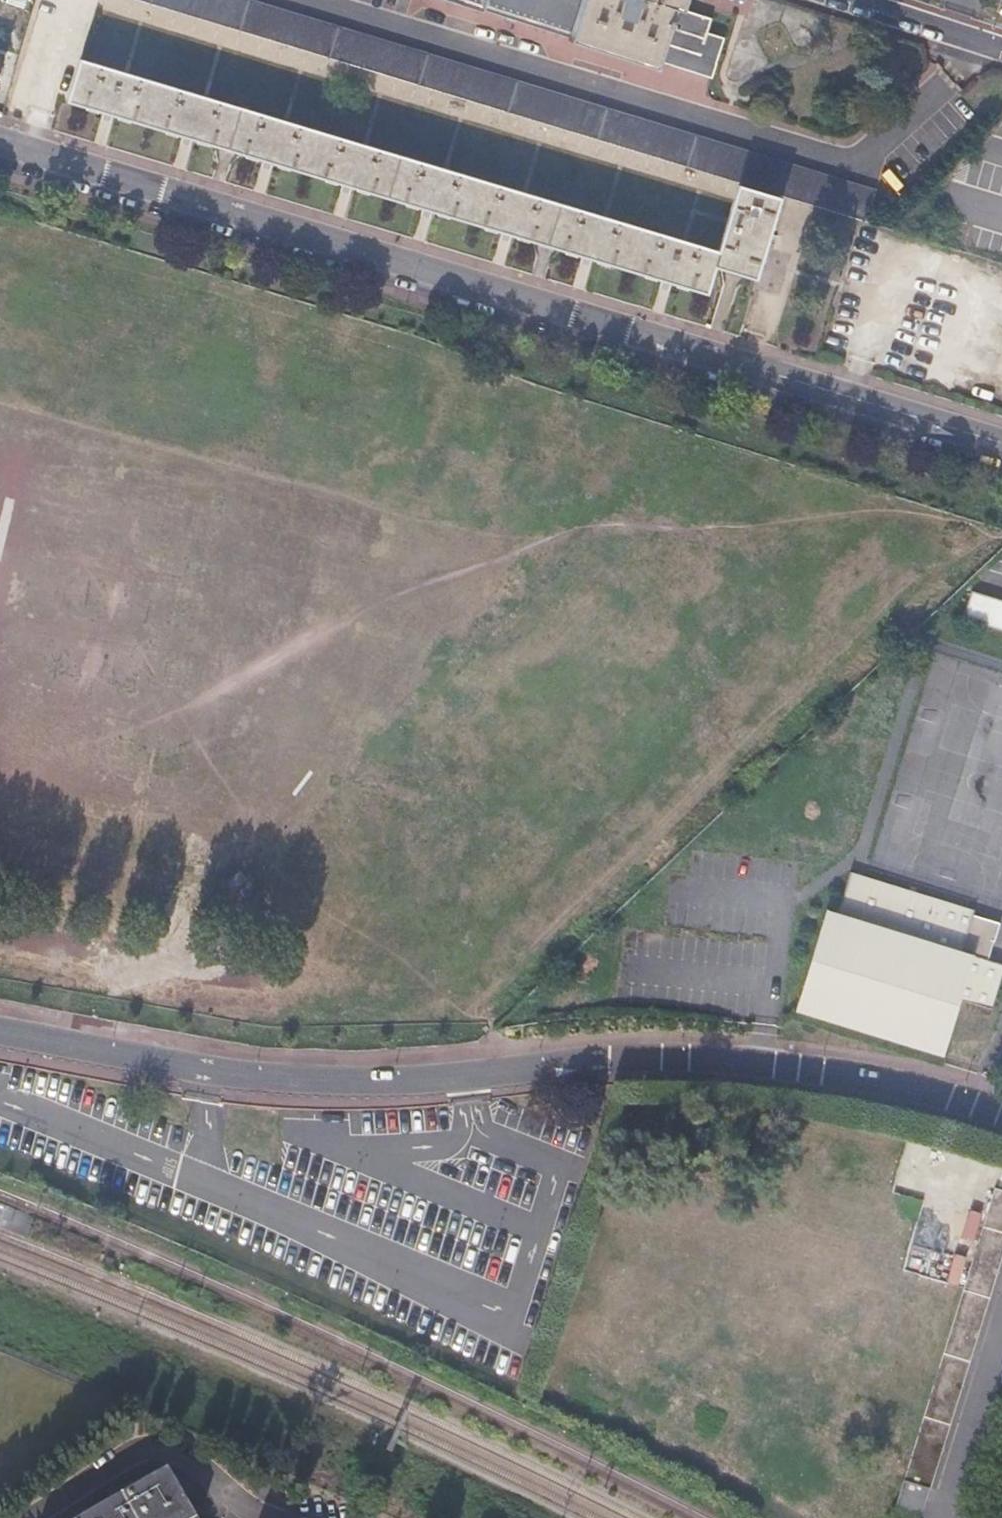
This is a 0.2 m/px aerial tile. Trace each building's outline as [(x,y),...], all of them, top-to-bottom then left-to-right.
[(740,185),(779,197),(860,221),(866,223),(875,192),(237,0),(132,0),(740,185)] [(684,0),(454,0),(654,65),(656,60),(711,77),(723,38),(706,32),(711,17),(682,7),(684,0)] [(778,199),(779,197),(740,185),(720,252),(82,62),(69,102),(707,293),(716,268),(756,279),(780,200),(778,199)] [(972,593),(962,624),(1001,636),(1001,603),(972,593)] [(795,1012),(945,1055),(961,999),(992,1008),(1001,972),(1001,963),(990,960),(1000,924),(966,914),(967,909),(850,876),(840,912),(825,907),(795,1012)] [(906,1516),(912,1517),(933,1517),(942,1486),(944,1486),(1001,1264),(1001,1186),(995,1183),(906,1516)] [(193,1516),(164,1465),(131,1485),(128,1481),(116,1488),(118,1493),(79,1516),(76,1512),(65,1517),(190,1517),(193,1516)]
